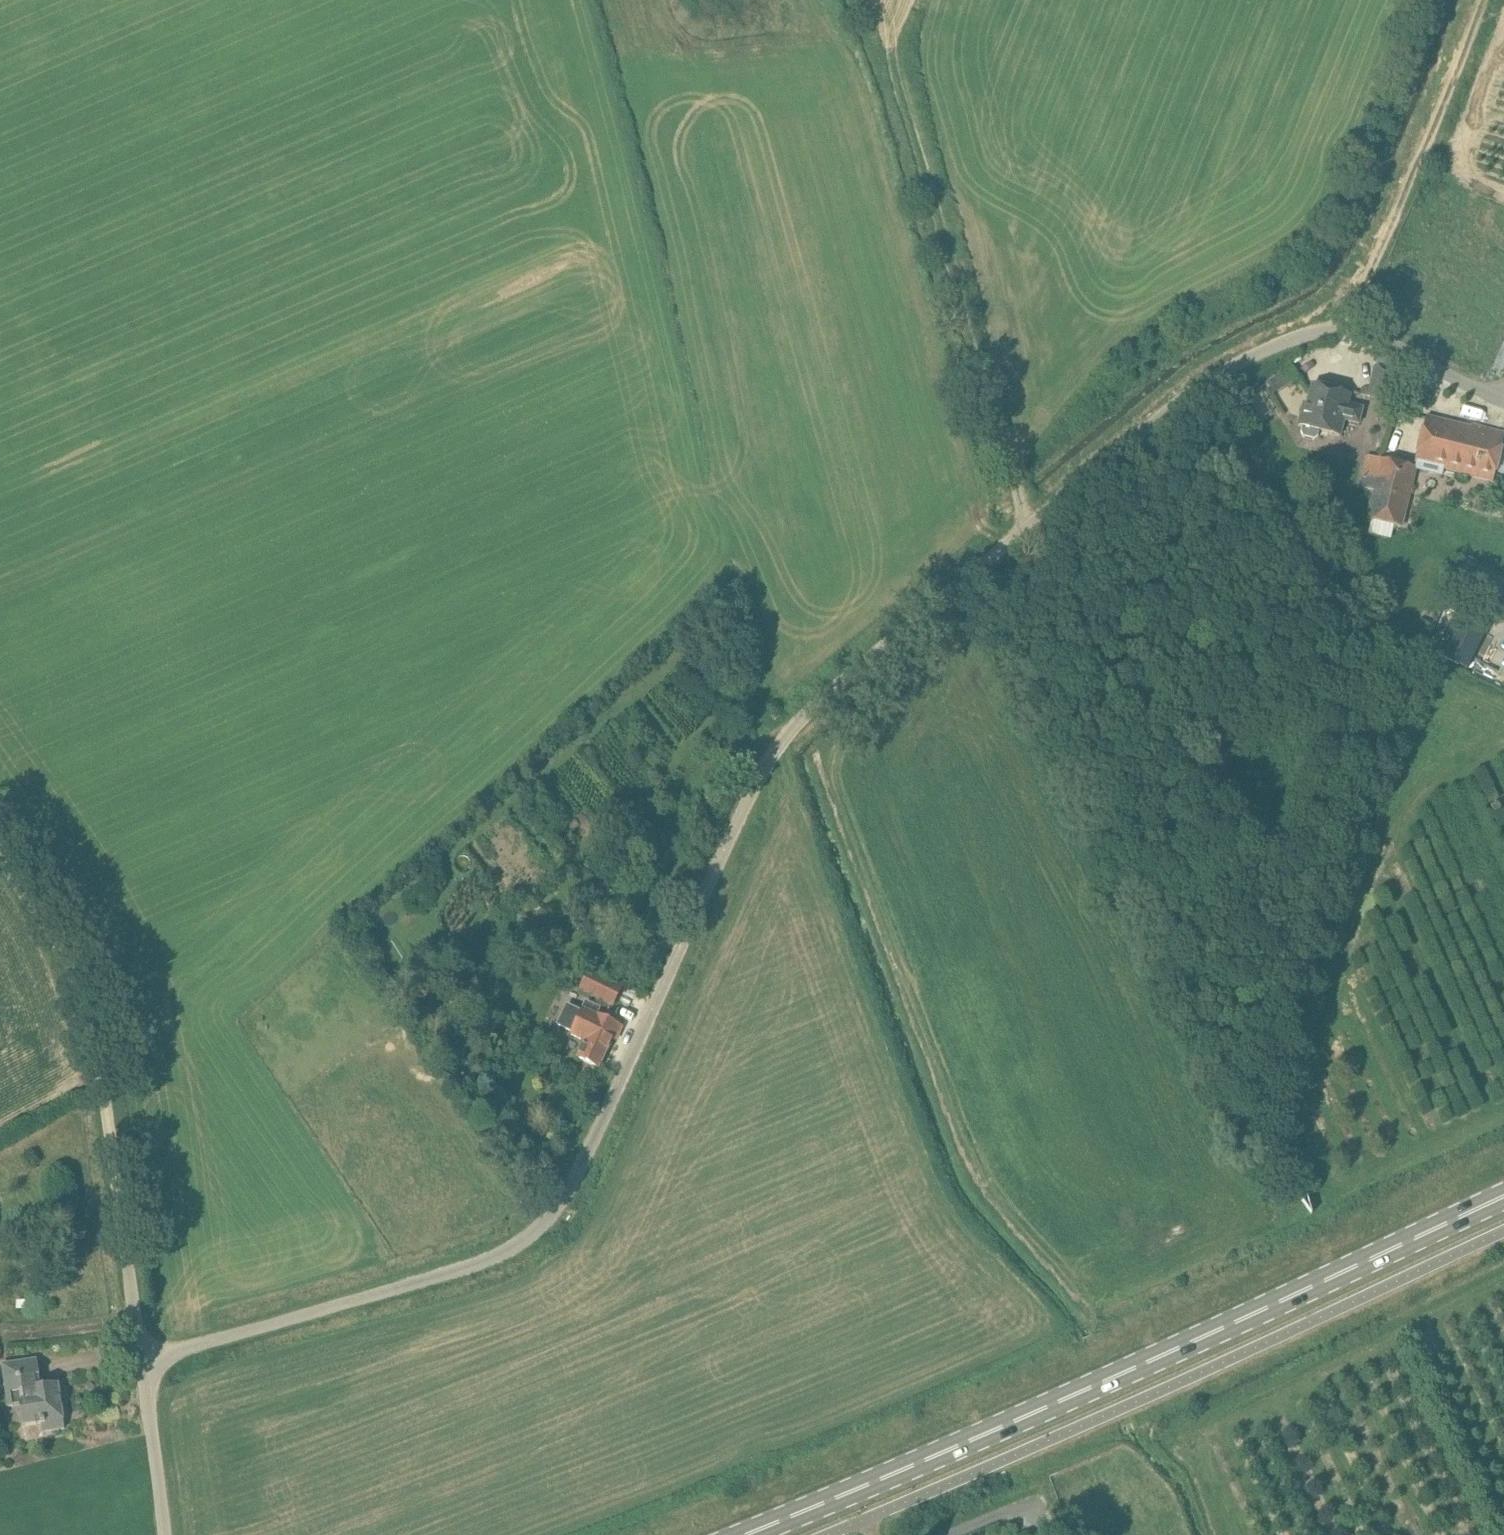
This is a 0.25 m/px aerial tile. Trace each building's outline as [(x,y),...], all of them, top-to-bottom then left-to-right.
[(1375,367),(1368,397),(1389,402),(1397,372),(1375,367)] [(1350,395),(1312,386),(1307,406),(1304,405),(1298,426),(1302,427),(1301,432),(1303,437),(1314,440),(1318,436),(1319,431),(1340,436),(1344,422),(1359,424),(1363,409),(1348,405),(1350,395)] [(1500,454),(1503,437),(1503,434),(1472,426),(1471,429),(1426,417),(1413,468),(1415,468),(1415,469),(1442,476),(1444,469),(1493,482),(1500,454)] [(1415,468),(1413,468),(1381,460),(1367,519),(1400,527),(1415,469),(1415,468)] [(1458,577),(1503,601),(1503,598),(1503,581),(1466,561),(1458,577)] [(1467,668),(1474,651),(1446,640),(1439,657),(1467,668)] [(589,973),(580,991),(614,1007),(622,989),(589,973)] [(581,1011),(567,1004),(556,1026),(572,1033),(571,1035),(585,1042),(577,1058),(598,1068),(618,1026),(598,1017),(601,1009),(586,1001),(581,1011)] [(42,1433),(45,1432),(65,1429),(58,1384),(41,1386),(37,1360),(2,1365),(8,1407),(19,1405),(23,1426),(41,1424),(42,1433)]
